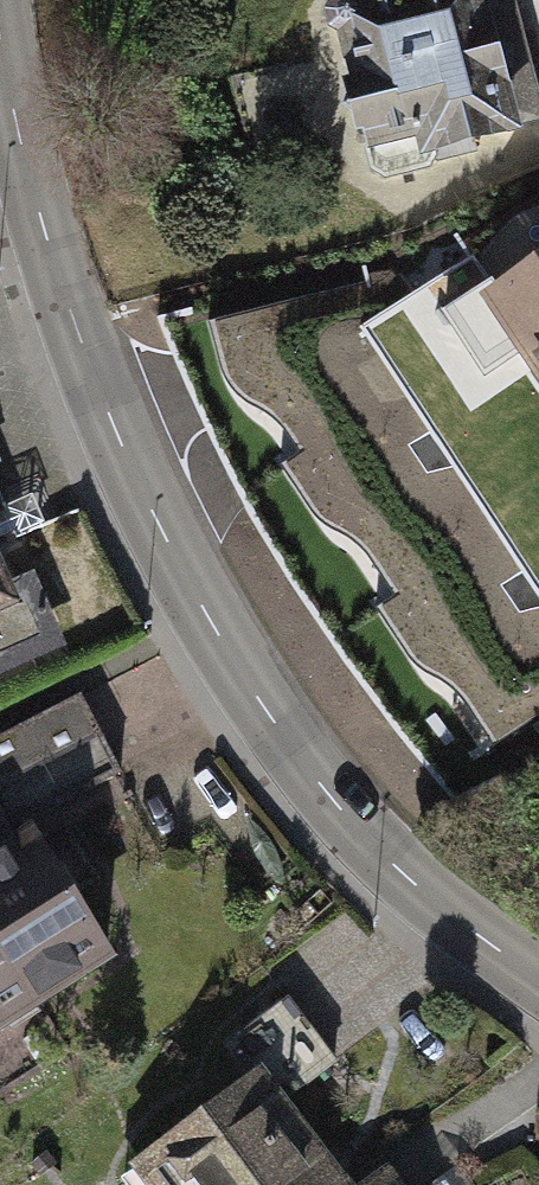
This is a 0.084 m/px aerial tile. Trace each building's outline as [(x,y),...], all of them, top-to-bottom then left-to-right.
[(440,21),(315,60),(356,195),(518,145),(491,57),(454,68),(440,21)] [(467,300),(538,396),(538,252),(467,300)] [(336,291),(174,351),(210,442),(368,377),(336,291)] [(17,605),(7,582),(0,566),(0,612),(17,605)] [(7,582),(17,605),(0,612),(0,678),(65,647),(34,573),(7,582)] [(0,738),(0,786),(96,737),(77,698),(0,738)] [(110,957),(29,824),(0,842),(0,1024),(110,957)] [(295,1004),(229,1058),(261,1097),(154,1184),(155,1184),(336,1184),(345,1178),(303,1125),(358,1081),(295,1004)]
